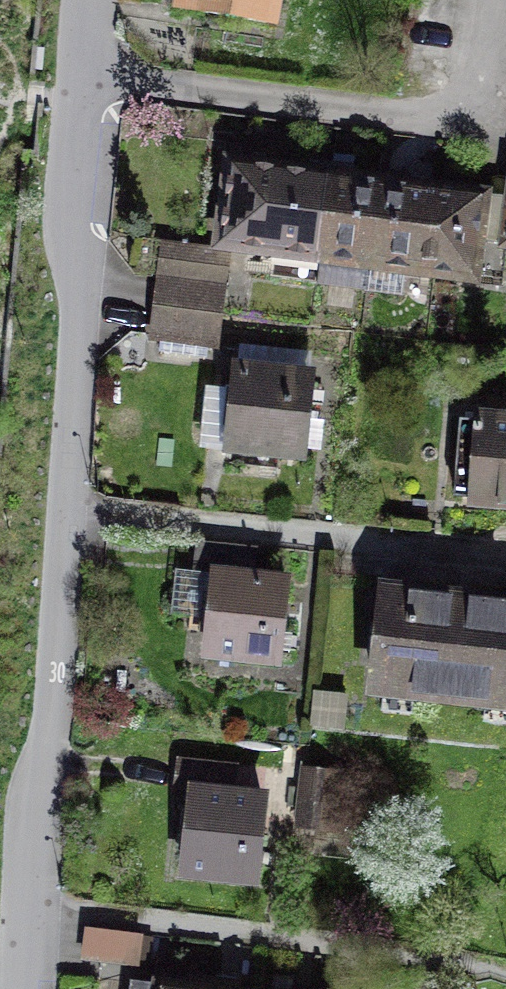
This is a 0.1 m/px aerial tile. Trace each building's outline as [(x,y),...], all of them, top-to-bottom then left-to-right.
[(176,17),(281,33),(286,0),(178,0),(176,17)] [(231,260),(483,290),(485,271),(496,273),(498,255),(505,256),(505,190),(504,204),(493,203),(494,193),(224,161),(213,249),(212,258),(231,260)] [(159,243),(147,345),(220,354),(231,260),(212,258),(213,249),(159,243)] [(233,368),(224,461),(309,470),(318,376),(233,368)] [(472,518),(505,520),(505,419),(476,417),(476,425),(460,424),(456,505),(473,506),(472,518)] [(208,620),(202,669),(283,677),(293,582),(256,579),(259,550),(194,543),(191,572),(212,575),(208,620)] [(372,708),(505,720),(505,603),(464,599),(383,592),(372,708)] [(314,699),(312,729),(348,732),(351,702),(314,699)] [(184,839),(180,888),(262,895),(272,799),(239,796),(242,769),(177,763),(174,790),(189,792),(184,839)] [(300,772),(295,834),(375,840),(380,778),(300,772)] [(84,933),(80,966),(140,973),(143,940),(84,933)]
